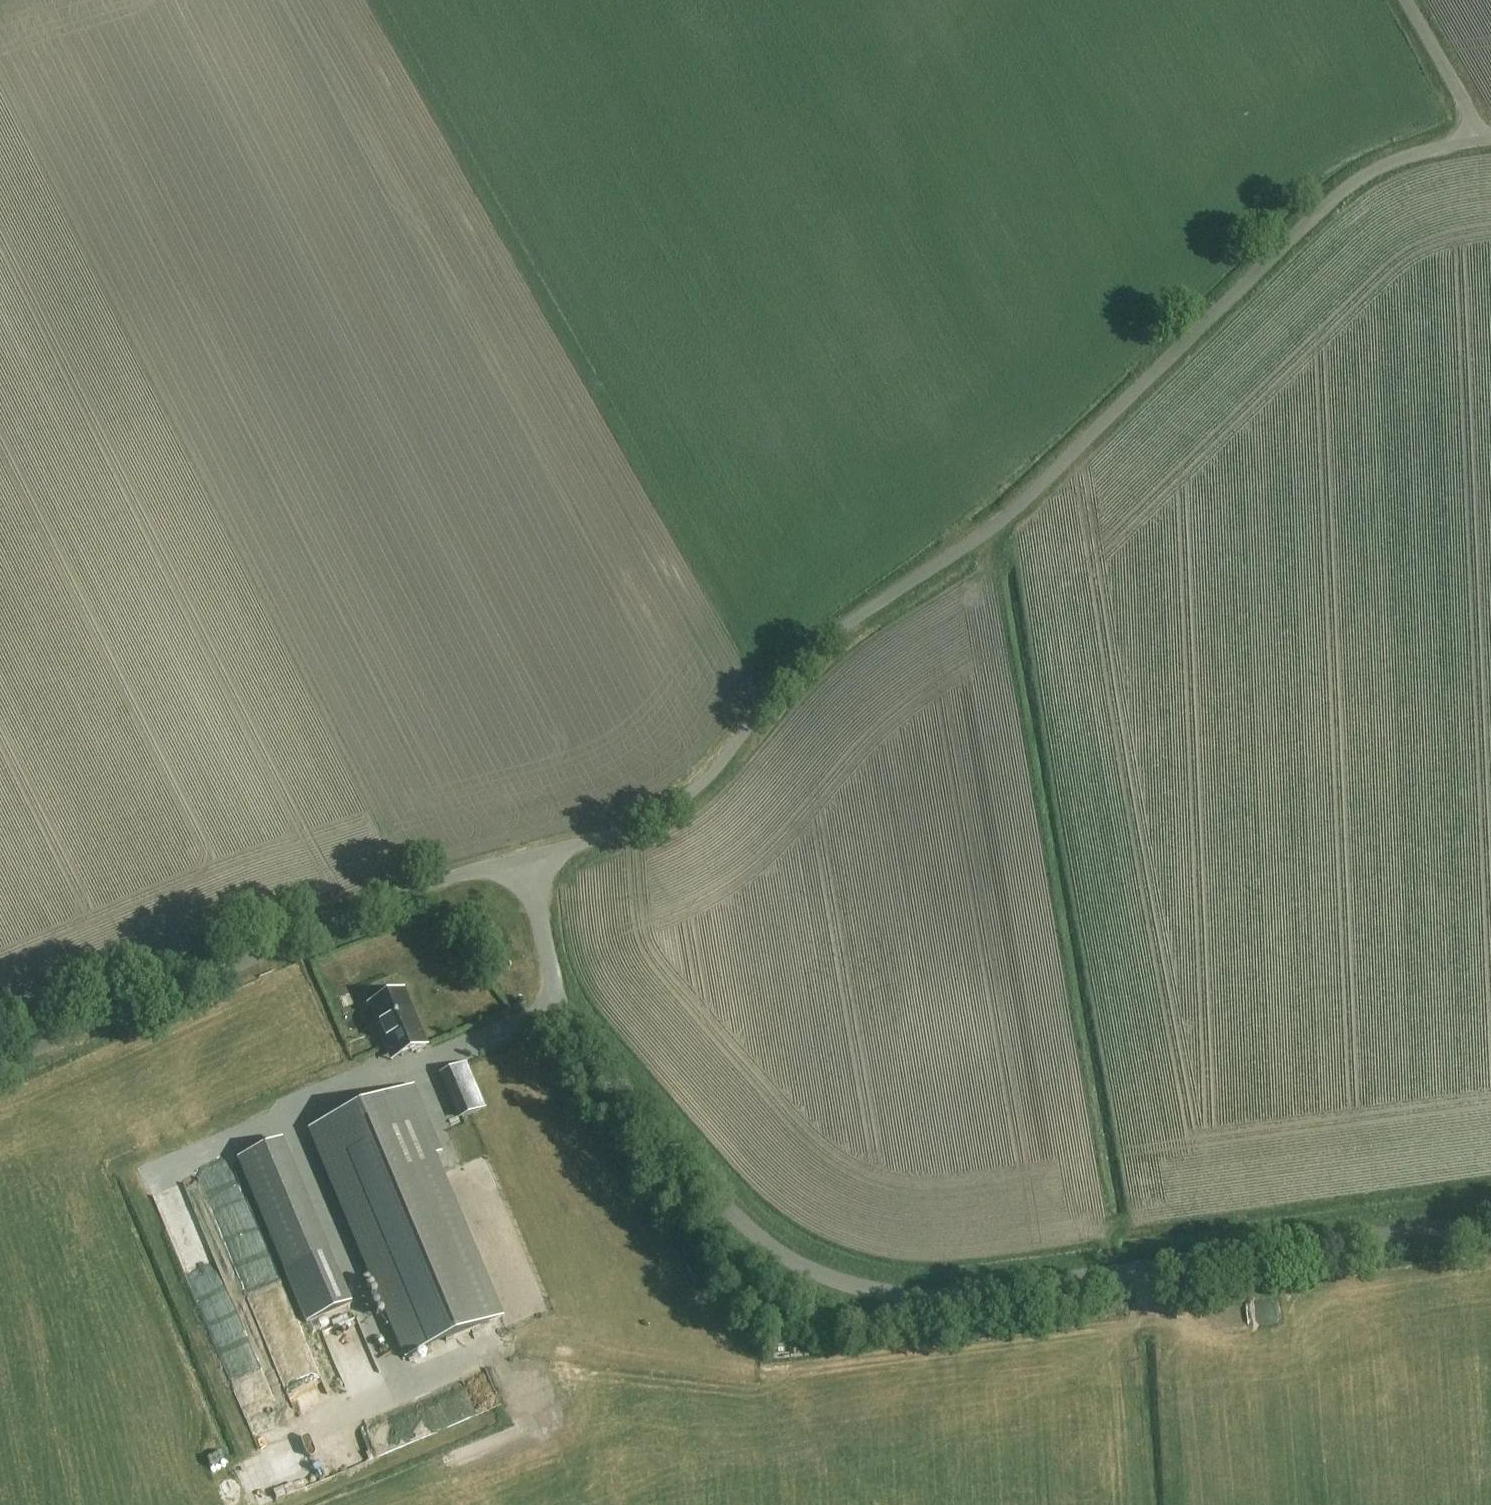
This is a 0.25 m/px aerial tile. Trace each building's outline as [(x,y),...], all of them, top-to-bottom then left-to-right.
[(383,1001),(388,1013),(374,1019),(388,1050),(407,1042),(412,1053),(426,1047),(417,1024),(414,1025),(410,1016),(413,1015),(403,992),(383,1001)] [(467,1065),(445,1074),(447,1079),(451,1089),(473,1080),(469,1069),(467,1065)] [(501,1318),(433,1156),(441,1152),(413,1086),(312,1129),(408,1357),(501,1318)] [(237,1160),(285,1274),(287,1273),(288,1273),(327,1257),(330,1255),(282,1141),(237,1160)] [(190,1179),(162,1191),(194,1262),(221,1250),(190,1179)] [(307,1326),(309,1325),(349,1308),(352,1307),(330,1255),(327,1257),(288,1273),(287,1273),(285,1274),(307,1326)] [(233,1262),(204,1272),(263,1438),(293,1427),(233,1262)]
